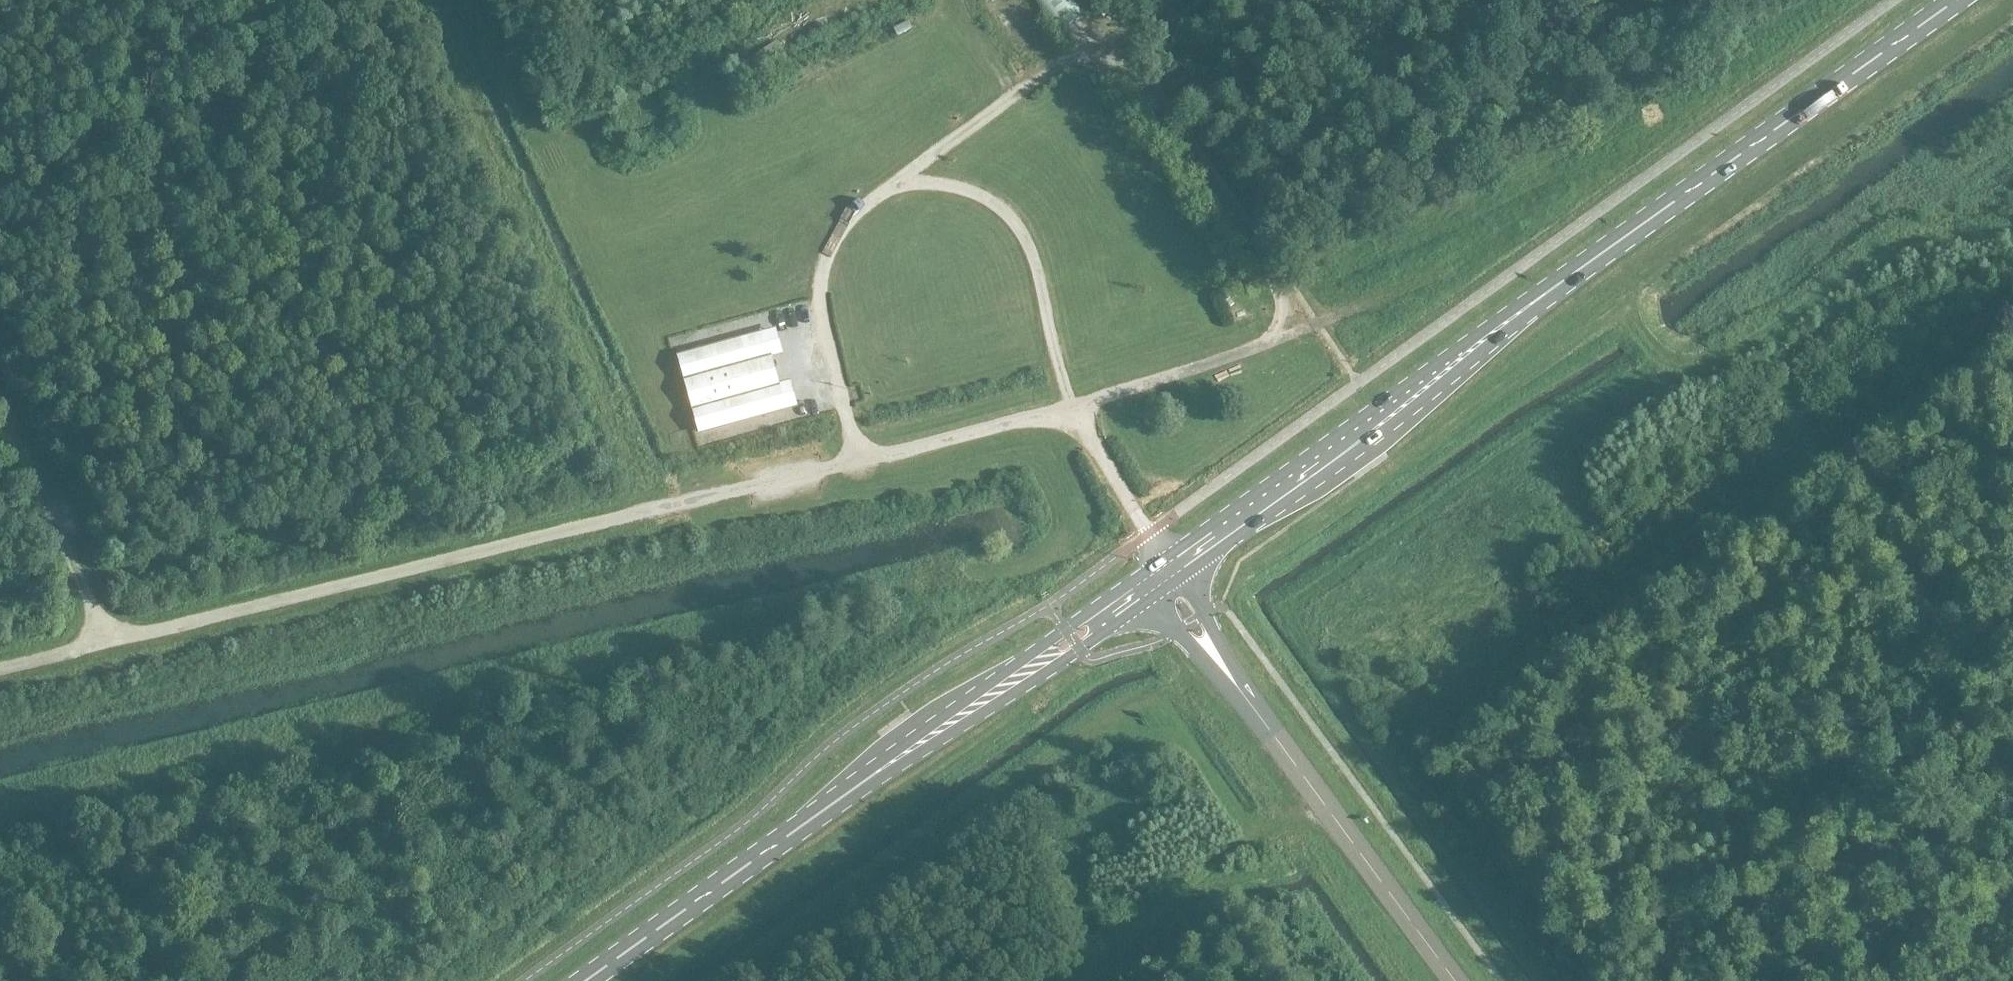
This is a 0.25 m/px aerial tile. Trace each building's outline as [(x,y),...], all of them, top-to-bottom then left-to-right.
[(1058,34),(1082,18),(1070,0),(1035,0),(1058,34)] [(772,330),(680,355),(701,432),(794,407),(787,384),(780,386),(771,355),(779,353),(772,330)]
